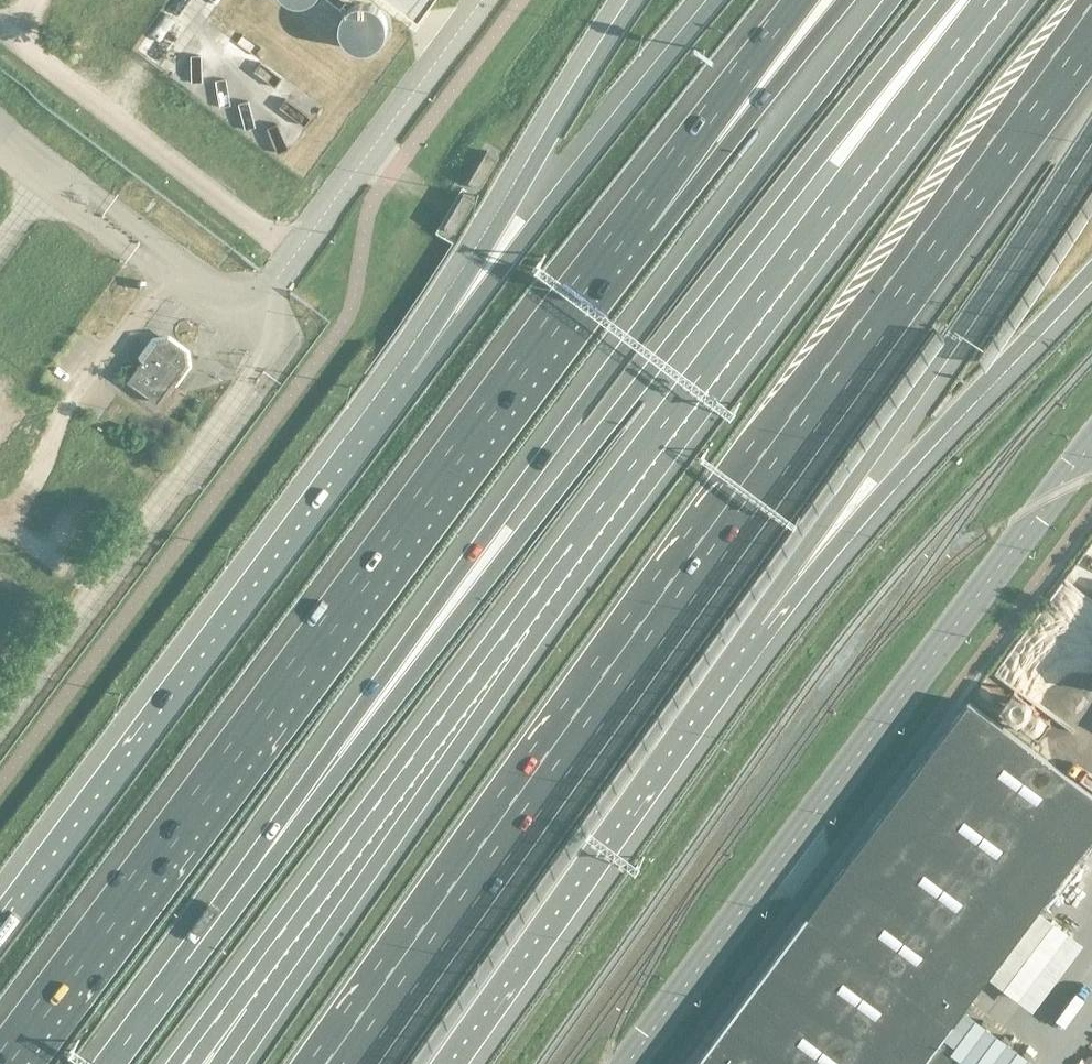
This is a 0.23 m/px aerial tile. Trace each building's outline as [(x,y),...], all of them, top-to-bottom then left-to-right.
[(379,45),(382,41),(385,36),(387,31),(387,26),(387,21),(385,16),(382,11),(378,7),(374,5),(369,3),(363,2),(358,3),(353,5),(349,8),(345,12),(342,16),(340,21),(340,27),(341,32),(342,37),(345,41),(349,45),(354,48),(359,49),(364,50),(369,49),(374,47),(379,45)] [(488,150),(468,182),(480,189),(499,157),(488,150)] [(464,193),(445,225),(456,232),(475,200),(464,193)] [(173,375),(173,381),(178,384),(193,365),(191,348),(170,333),(154,335),(139,355),(143,359),(149,358),(150,358),(154,353),(150,350),(157,341),(168,339),(185,352),(186,363),(179,372),(176,370),(172,375),(173,375)] [(174,372),(176,370),(179,372),(186,363),(185,352),(168,339),(157,341),(150,350),(154,353),(152,356),(150,358),(149,358),(143,359),(128,380),(157,402),(173,381),(173,375),(172,375),(174,372)] [(1091,835),(1091,794),(981,710),(968,700),(848,860),(829,886),(810,912),(808,914),(715,1038),(695,1063),(923,1063),(945,1034),(954,1022),(953,1021),(1091,835)] [(945,1034),(946,1035),(924,1063),(952,1063),(958,1055),(970,1063),(1031,1063),(1035,1059),(965,1007),(954,1022),(945,1034)]
